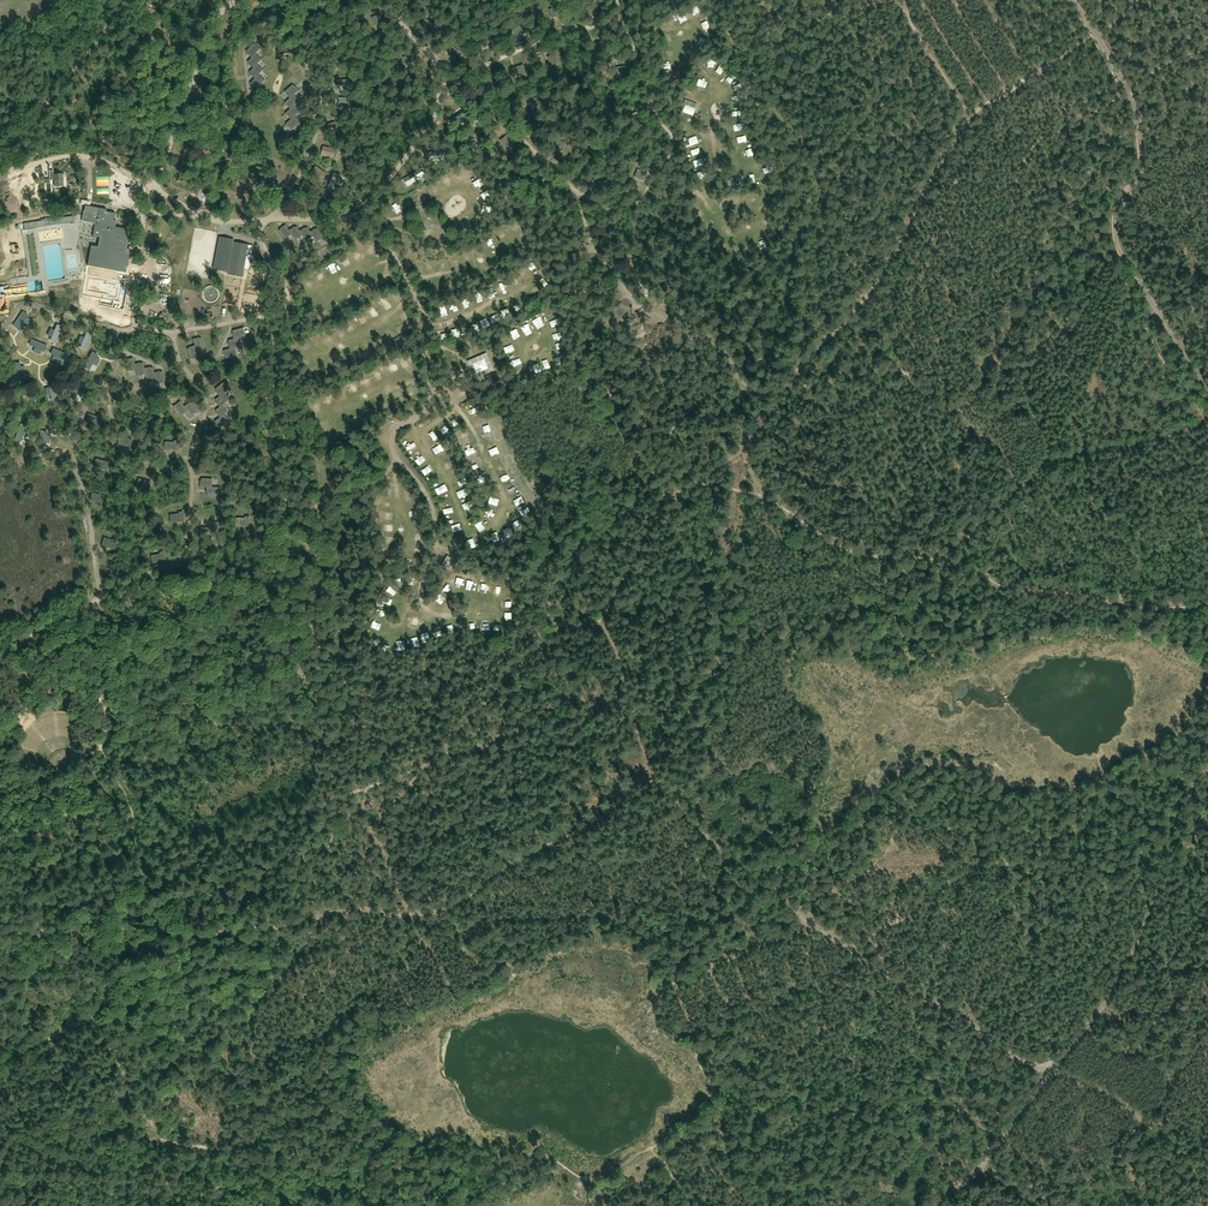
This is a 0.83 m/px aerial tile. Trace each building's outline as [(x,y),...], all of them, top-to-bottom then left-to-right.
[(587,16),(597,13),(595,4),(585,7),(587,16)] [(549,10),(552,18),(561,15),(559,7),(549,10)] [(372,18),(375,26),(384,22),(380,14),(372,18)] [(427,29),(427,30),(429,32),(434,25),(427,19),(422,25),(427,29)] [(517,37),(526,33),(523,25),(513,29),(517,37)] [(482,48),(491,45),(489,36),(479,40),(482,48)] [(597,53),(604,50),(601,42),(594,44),(597,53)] [(254,43),(247,51),(248,53),(247,54),(252,58),(256,54),(260,49),(254,43)] [(460,52),(452,46),(447,53),(455,59),(460,52)] [(256,54),(252,58),(248,62),(250,64),(249,65),(253,69),(257,64),(262,60),(256,54)] [(406,66),(415,62),(412,54),(403,57),(406,66)] [(547,57),(551,66),(559,63),(556,54),(547,57)] [(255,79),(259,75),(263,70),(257,64),(253,69),(250,72),(251,74),(250,75),(255,79)] [(519,77),(527,74),(523,65),(515,68),(519,77)] [(616,67),(618,77),(626,76),(625,67),(616,67)] [(259,75),(255,79),(250,84),(255,88),(256,87),(258,89),(265,81),(259,75)] [(485,85),(492,91),(498,85),(491,79),(485,85)] [(736,79),(731,85),(735,88),(740,82),(736,79)] [(290,98),(295,95),(299,91),(295,86),(294,87),(293,85),(285,92),(290,98)] [(711,92),(702,86),(699,90),(708,96),(711,92)] [(295,95),(290,98),(285,103),(291,109),(295,106),(299,102),(298,101),(299,100),(295,95)] [(530,100),(533,110),(542,107),(538,98),(530,100)] [(681,111),(679,116),(691,120),(693,116),(692,115),(695,108),(696,109),(697,104),(685,100),(683,104),(681,103),(679,110),(681,111)] [(299,110),(295,106),(291,109),(285,113),(291,120),(295,116),(300,113),(298,111),(299,110)] [(634,124),(641,120),(637,111),(629,115),(634,124)] [(295,116),(291,120),(286,124),(292,131),(300,123),(299,121),(300,121),(295,116)] [(327,125),(329,132),(341,128),(339,122),(327,125)] [(292,131),(296,135),(301,131),(297,127),(292,131)] [(478,133),(465,137),(466,141),(465,142),(467,145),(476,142),(474,138),(479,136),(478,133)] [(508,135),(499,140),(505,148),(513,142),(508,135)] [(566,144),(557,139),(553,148),(561,152),(566,144)] [(742,144),(745,150),(751,147),(748,142),(742,144)] [(323,147),(322,154),(334,157),(335,151),(323,147)] [(447,159),(447,151),(426,153),(427,161),(447,159)] [(315,167),(311,172),(322,179),(325,174),(315,167)] [(426,175),(422,168),(404,179),(408,186),(426,175)] [(638,169),(634,177),(643,181),(647,173),(638,169)] [(62,174),(54,174),(53,171),(49,171),(50,181),(54,180),(55,187),(63,186),(62,174)] [(598,190),(603,182),(595,178),(590,185),(598,190)] [(304,181),(300,187),(311,193),(314,188),(304,181)] [(477,187),(480,193),(488,189),(485,183),(477,187)] [(296,198),(293,204),(304,210),(307,204),(296,198)] [(83,215),(82,221),(95,224),(93,236),(101,238),(99,249),(91,248),(87,266),(115,270),(113,280),(126,283),(129,266),(127,266),(130,249),(126,249),(125,249),(126,244),(127,244),(129,236),(127,236),(128,229),(113,226),(115,213),(106,212),(106,214),(98,213),(99,208),(89,207),(85,206),(84,211),(83,215)] [(41,221),(23,224),(24,230),(36,228),(35,227),(70,223),(70,224),(74,223),(74,216),(63,218),(63,216),(41,220),(41,221)] [(281,229),(279,230),(285,240),(292,235),(289,230),(285,224),(280,228),(281,229)] [(294,227),(289,230),(292,235),(296,241),(302,236),(300,231),(297,226),(295,228),(294,227)] [(307,241),(313,237),(311,232),(307,227),(305,229),(305,228),(300,231),(302,236),(307,241)] [(316,229),(311,232),(313,237),(317,243),(324,237),(318,229),(316,229)] [(219,237),(213,269),(229,273),(229,275),(243,277),(249,245),(235,242),(235,240),(219,237)] [(494,253),(499,251),(495,242),(490,245),(494,253)] [(580,252),(570,254),(572,263),(582,260),(580,252)] [(341,267),(344,273),(350,270),(347,264),(341,267)] [(531,269),(534,276),(540,273),(537,267),(531,269)] [(522,281),(516,273),(498,285),(504,293),(522,281)] [(527,274),(523,276),(527,283),(531,280),(527,274)] [(108,278),(98,279),(99,292),(109,291),(108,278)] [(452,309),(455,318),(460,316),(458,307),(452,309)] [(377,311),(369,316),(372,319),(375,318),(378,322),(382,320),(377,311)] [(30,328),(34,323),(29,319),(25,323),(30,328)] [(362,321),(366,329),(371,326),(366,319),(362,321)] [(533,337),(538,335),(534,326),(528,329),(533,337)] [(559,326),(553,329),(555,336),(562,334),(559,326)] [(234,339),(239,338),(246,336),(244,328),(233,331),(233,333),(232,333),(234,339)] [(513,336),(518,346),(525,342),(520,333),(513,336)] [(197,351),(205,349),(202,338),(199,338),(199,337),(193,339),(195,346),(197,351)] [(230,349),(235,348),(241,346),(239,338),(234,339),(229,341),(229,343),(228,343),(230,349)] [(190,360),(199,357),(197,351),(195,346),(189,347),(189,348),(187,349),(190,360)] [(227,359),(237,356),(235,348),(230,349),(223,351),(225,357),(226,357),(227,359)] [(488,357),(487,353),(475,358),(475,359),(472,360),(472,359),(467,361),(472,373),(473,373),(474,374),(473,374),(475,379),(486,374),(486,373),(489,371),(490,372),(494,371),(489,359),(488,359),(488,357)] [(136,370),(135,364),(133,358),(127,359),(128,361),(125,362),(128,372),(136,370)] [(137,376),(146,374),(144,369),(143,363),(141,364),(141,363),(135,364),(136,370),(137,376)] [(524,363),(516,366),(519,372),(527,369),(524,363)] [(147,380),(155,378),(154,373),(153,367),(151,368),(150,367),(144,369),(146,374),(147,380)] [(387,370),(391,379),(395,377),(391,368),(387,370)] [(160,371),(154,373),(155,378),(157,385),(165,382),(163,372),(160,372),(160,371)] [(220,396),(224,393),(229,389),(224,382),(216,389),(217,391),(216,392),(220,396)] [(353,388),(357,397),(361,395),(357,386),(353,388)] [(216,402),(220,407),(224,404),(229,400),(224,393),(220,396),(216,400),(217,402),(216,402)] [(182,415),(187,412),(187,411),(184,407),(184,406),(180,401),(173,406),(180,416),(182,414),(182,415)] [(187,411),(187,412),(191,417),(194,415),(193,414),(197,411),(191,402),(184,406),(184,407),(187,411)] [(220,418),(224,414),(230,410),(224,404),(220,407),(216,410),(217,412),(216,413),(220,418)] [(94,423),(97,425),(101,416),(97,415),(96,416),(88,413),(86,420),(89,422),(90,420),(95,422),(94,423)] [(224,414),(220,418),(215,422),(219,427),(220,426),(221,428),(230,421),(224,414)] [(488,443),(492,439),(487,433),(483,438),(488,443)] [(132,440),(119,437),(117,445),(131,447),(132,440)] [(164,443),(164,450),(168,450),(168,449),(173,449),(173,451),(177,451),(177,442),(174,441),(173,443),(164,443)] [(444,447),(436,449),(438,457),(446,455),(444,447)] [(96,459),(94,466),(107,470),(109,462),(96,459)] [(138,478),(136,488),(140,489),(141,487),(149,490),(151,482),(138,478)] [(212,488),(212,487),(212,479),(201,478),(201,481),(200,481),(200,487),(206,488),(206,487),(212,488)] [(207,496),(218,497),(218,488),(212,487),(212,488),(206,487),(206,488),(206,493),(207,493),(207,496)] [(438,493),(441,500),(452,495),(449,489),(438,493)] [(92,492),(90,500),(102,504),(104,496),(92,492)] [(388,496),(386,501),(394,504),(396,499),(388,496)] [(407,502),(408,509),(417,506),(415,500),(407,502)] [(492,509),(502,511),(504,506),(494,503),(492,509)] [(446,514),(450,522),(459,518),(455,510),(446,514)] [(183,511),(178,512),(178,514),(170,515),(170,523),(184,522),(183,511)] [(236,526),(249,527),(249,518),(236,518),(236,526)] [(208,540),(209,533),(218,534),(219,523),(210,522),(209,528),(200,527),(199,538),(202,539),(202,540),(208,540)] [(101,546),(115,550),(117,540),(113,538),(112,540),(104,538),(101,546)] [(165,561),(164,552),(159,552),(159,554),(151,556),(152,564),(165,561)] [(444,569),(445,566),(447,567),(451,561),(449,560),(451,558),(447,555),(440,566),(444,569)] [(451,599),(456,595),(450,590),(446,594),(451,599)] [(382,619),(389,624),(391,621),(385,616),(382,619)]
